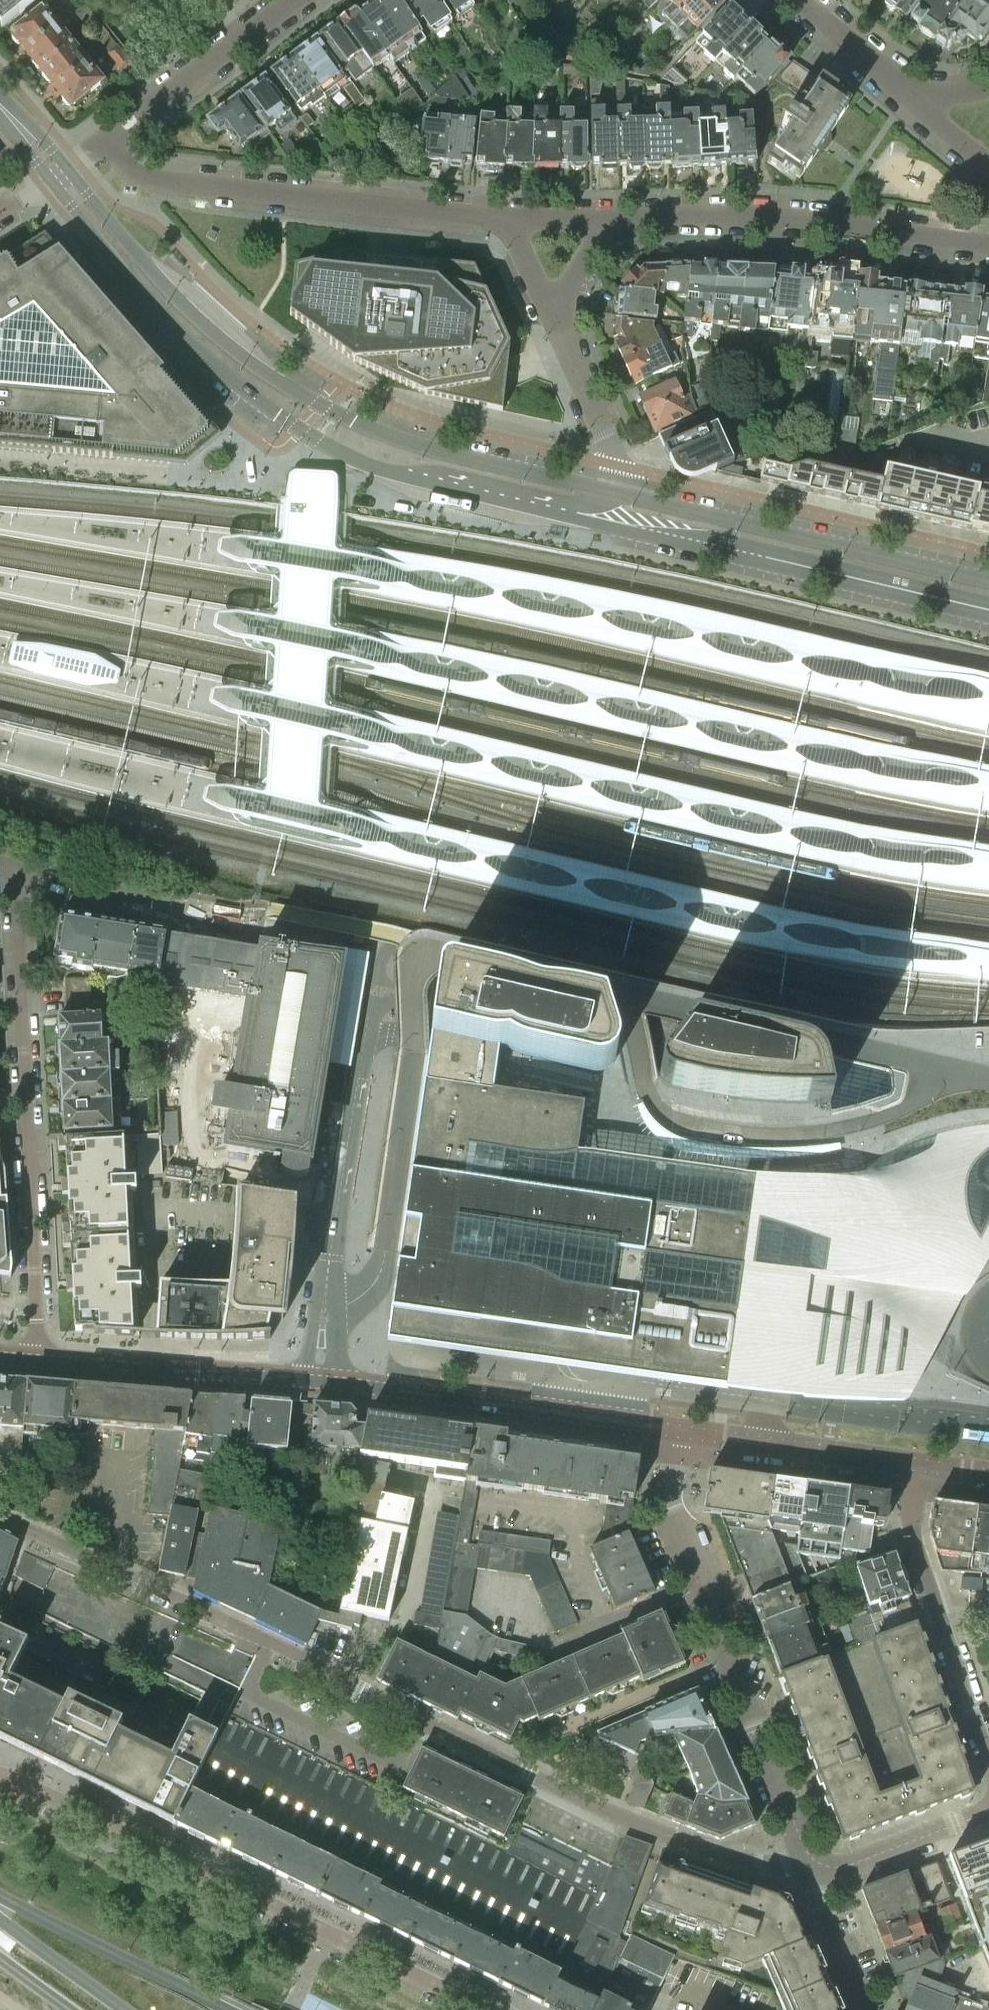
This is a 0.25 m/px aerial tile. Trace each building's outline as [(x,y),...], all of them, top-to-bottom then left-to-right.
[(2,27),(34,0),(0,0),(0,24),(2,27)] [(422,36),(397,0),(372,0),(372,1),(410,53),(418,47),(426,41),(423,35),(422,36)] [(436,0),(403,0),(419,24),(423,22),(430,32),(449,20),(436,0)] [(473,4),(470,0),(436,0),(449,20),(451,19),(443,7),(448,4),(455,16),(473,4)] [(672,5),(662,15),(669,23),(691,0),(667,0),(672,5)] [(697,31),(726,3),(724,0),(691,0),(669,23),(678,31),(688,21),(697,31)] [(884,0),(885,5),(890,9),(895,9),(896,10),(895,12),(906,19),(920,0),(884,0)] [(936,39),(964,0),(924,0),(917,10),(918,10),(910,20),(919,27),(921,32),(932,40),(936,39)] [(936,39),(946,46),(953,37),(961,43),(967,35),(977,43),(979,40),(984,39),(986,35),(986,30),(987,28),(988,29),(988,0),(964,0),(936,39)] [(410,53),(372,1),(355,12),(390,59),(390,58),(394,64),(410,53)] [(43,8),(42,7),(10,33),(12,35),(12,38),(16,44),(19,45),(31,60),(31,63),(36,69),(39,69),(40,71),(75,44),(45,7),(43,8)] [(729,7),(696,42),(687,52),(707,70),(716,61),(749,24),(742,17),(742,12),(736,7),(730,8),(729,7)] [(390,59),(355,12),(339,25),(373,70),(374,69),(374,70),(390,59)] [(750,25),(749,24),(716,61),(725,69),(723,71),(733,81),(736,78),(769,42),(768,42),(767,43),(761,36),(761,30),(756,26),(750,25)] [(130,64),(99,25),(90,32),(100,43),(108,53),(106,54),(120,71),(130,64)] [(373,70),(339,25),(320,38),(343,68),(346,72),(354,67),(362,78),(373,70)] [(547,40),(540,34),(533,40),(540,47),(547,40)] [(294,57),(325,99),(325,98),(327,100),(340,90),(338,86),(347,79),(317,40),(294,57)] [(547,53),(553,59),(560,52),(548,41),(543,46),(547,53)] [(775,44),(769,42),(736,78),(745,86),(744,87),(755,97),(764,87),(789,60),(781,53),(781,54),(780,53),(780,48),(775,44)] [(75,44),(40,71),(42,73),(42,76),(46,82),(50,83),(62,98),(61,101),(67,107),(69,108),(70,109),(84,97),(85,98),(105,81),(75,44)] [(582,56),(572,53),(565,61),(580,65),(582,56)] [(325,99),(294,57),(272,73),(302,112),(311,106),(313,108),(325,99)] [(620,72),(650,78),(647,75),(651,72),(638,59),(634,63),(631,61),(620,72)] [(512,68),(517,77),(529,70),(523,61),(512,68)] [(849,107),(836,98),(833,96),(836,92),(823,83),(822,83),(793,63),(776,80),(809,103),(799,117),(789,111),(782,121),(791,128),(768,163),(781,172),(784,168),(800,179),(849,107)] [(504,72),(509,81),(517,77),(512,68),(504,72)] [(672,69),(662,79),(670,85),(689,89),(692,85),(672,69)] [(617,77),(590,71),(590,95),(600,95),(603,82),(616,85),(617,77)] [(509,81),(504,72),(496,77),(502,86),(509,81)] [(463,86),(469,82),(464,75),(458,79),(463,86)] [(431,86),(425,76),(418,80),(424,90),(431,86)] [(455,77),(424,105),(455,109),(456,102),(461,106),(465,104),(473,114),(477,110),(455,77)] [(496,77),(489,82),(494,91),(502,86),(496,77)] [(258,115),(256,116),(267,131),(279,122),(282,126),(288,127),(294,123),(294,118),(291,113),(266,78),(243,95),(258,115)] [(569,100),(573,100),(572,112),(560,112),(559,115),(559,167),(560,167),(560,166),(568,167),(570,167),(574,171),(581,171),(586,167),(588,167),(587,127),(586,79),(569,79),(569,100)] [(474,90),(469,82),(463,86),(467,94),(474,90)] [(346,88),(356,102),(362,98),(352,83),(346,88)] [(472,102),(478,98),(474,90),(467,94),(472,102)] [(422,104),(414,93),(406,98),(412,106),(406,111),(408,115),(422,104)] [(644,166),(645,166),(643,110),(631,111),(631,109),(622,110),(622,107),(626,107),(626,96),(616,96),(617,109),(617,110),(618,167),(627,167),(629,167),(632,170),(641,170),(644,166)] [(256,116),(255,117),(240,97),(226,108),(225,107),(218,113),(208,121),(196,129),(207,145),(225,131),(240,151),(267,131),(256,116)] [(618,167),(617,110),(617,109),(597,109),(597,100),(590,101),(591,110),(591,167),(602,167),(605,171),(615,171),(618,167)] [(669,114),(670,114),(670,108),(656,108),(656,111),(644,111),(644,110),(643,110),(645,166),(646,166),(649,170),(659,170),(662,166),(664,166),(672,165),(669,114)] [(506,123),(502,169),(505,169),(505,167),(514,167),(517,167),(522,170),(530,168),(531,167),(534,110),(533,115),(521,114),(521,112),(507,111),(507,123),(506,123)] [(534,110),(531,167),(532,166),(542,166),(546,170),(554,170),(558,167),(559,167),(559,115),(548,115),(548,111),(534,110)] [(711,119),(698,120),(701,168),(717,166),(717,167),(720,167),(720,166),(727,166),(728,166),(725,118),(726,118),(725,111),(712,112),(712,111),(711,111),(711,119)] [(701,168),(698,120),(698,112),(670,114),(669,114),(672,165),(673,170),(674,169),(690,168),(692,168),(700,167),(700,168),(701,168)] [(314,123),(308,115),(306,115),(300,119),(307,128),(314,123)] [(480,115),(479,127),(475,166),(486,167),(486,168),(502,169),(506,123),(495,122),(495,117),(480,115)] [(756,164),(754,135),(752,115),(739,116),(739,117),(726,118),(725,118),(728,166),(729,166),(729,165),(745,164),(745,165),(747,165),(747,164),(754,164),(756,164)] [(472,162),(476,122),(463,121),(451,120),(424,116),(424,121),(423,121),(421,141),(427,142),(425,162),(465,166),(465,162),(472,162)] [(286,156),(295,150),(287,139),(279,145),(286,156)] [(214,240),(218,234),(211,230),(207,236),(214,240)] [(170,464),(185,468),(222,436),(214,428),(155,359),(156,359),(137,337),(136,338),(45,233),(0,261),(0,449),(170,464)] [(508,356),(509,344),(476,265),(424,259),(365,253),(321,249),(292,263),(291,315),(309,328),(360,365),(424,395),(502,409),(504,392),(508,356)] [(626,287),(621,292),(656,295),(664,296),(665,286),(665,267),(662,264),(653,264),(649,268),(645,268),(640,274),(637,271),(624,284),(626,287)] [(668,267),(665,267),(665,286),(678,288),(677,299),(687,300),(691,266),(684,266),(680,264),(671,264),(668,267)] [(692,266),(691,266),(687,300),(682,338),(692,339),(694,323),(699,324),(698,327),(711,328),(718,267),(716,264),(705,264),(702,267),(701,267),(701,268),(692,267),(692,266)] [(721,326),(739,329),(746,269),(744,265),(732,264),(730,268),(729,269),(729,270),(721,269),(721,268),(719,268),(718,267),(711,328),(710,341),(719,342),(721,326)] [(746,270),(746,269),(739,329),(737,348),(746,349),(748,333),(755,334),(755,330),(768,331),(767,333),(768,333),(775,271),(774,271),(772,266),(760,266),(757,270),(756,270),(756,271),(748,271),(748,270),(746,270)] [(775,271),(768,333),(788,335),(789,328),(802,330),(802,335),(799,335),(796,364),(798,367),(806,368),(808,352),(810,352),(812,336),(811,336),(809,336),(808,336),(809,330),(815,280),(803,278),(803,273),(794,273),(794,272),(793,272),(792,270),(791,269),(790,269),(789,268),(788,268),(787,268),(786,267),(785,267),(784,268),(783,268),(782,268),(781,269),(780,269),(779,269),(779,270),(778,270),(777,270),(777,271),(775,270),(775,271)] [(818,280),(812,331),(831,333),(831,340),(851,342),(859,278),(858,278),(858,279),(857,279),(856,278),(856,277),(855,277),(854,276),(853,275),(852,275),(851,274),(850,274),(849,274),(848,274),(847,274),(846,274),(845,274),(844,274),(844,275),(843,275),(842,276),(841,276),(841,277),(839,277),(831,276),(830,281),(818,280)] [(859,278),(851,342),(879,345),(876,375),(873,399),(893,402),(896,378),(899,347),(899,346),(906,287),(888,284),(888,283),(879,282),(880,281),(878,280),(878,278),(875,277),(873,277),(871,276),(868,276),(866,276),(863,276),(861,276),(860,278),(859,278)] [(909,287),(906,287),(899,346),(920,349),(920,344),(933,345),(933,350),(931,351),(929,363),(939,364),(939,360),(947,291),(922,288),(921,283),(913,282),(909,287)] [(963,293),(947,291),(939,360),(943,360),(942,365),(947,365),(949,347),(955,348),(955,353),(974,355),(982,296),(982,293),(981,292),(981,294),(979,294),(976,292),(969,291),(966,293),(965,293),(965,290),(963,290),(963,293)] [(618,295),(617,302),(620,306),(618,317),(657,321),(658,310),(654,310),(656,295),(621,292),(621,293),(618,295)] [(974,355),(974,354),(988,357),(988,294),(988,293),(983,296),(982,296),(974,355)] [(620,337),(616,338),(626,360),(660,345),(666,342),(658,326),(653,329),(654,326),(618,321),(617,331),(620,337)] [(660,345),(626,360),(636,384),(662,373),(681,364),(683,364),(683,363),(682,358),(678,360),(675,353),(674,354),(666,357),(660,345)] [(818,353),(810,352),(808,352),(806,368),(814,368),(816,367),(818,353)] [(830,366),(828,410),(841,411),(842,367),(830,366)] [(726,398),(718,378),(694,387),(699,401),(702,408),(726,398)] [(684,399),(677,382),(641,398),(657,433),(693,416),(698,413),(691,396),(685,398),(684,399)] [(664,449),(669,459),(672,467),(674,471),(677,474),(680,476),(684,478),(688,479),(692,480),(696,479),(701,478),(716,471),(734,463),(717,425),(711,412),(658,436),(664,449)] [(854,456),(857,431),(841,429),(836,464),(854,456)] [(881,461),(878,454),(866,458),(870,466),(881,461)] [(764,466),(760,480),(787,486),(786,486),(808,491),(814,466),(798,462),(781,470),(764,466)] [(814,466),(808,491),(843,499),(849,474),(814,466)] [(877,507),(877,509),(906,516),(915,476),(886,469),(883,482),(884,482),(878,507),(877,507)] [(849,474),(843,499),(847,500),(847,501),(854,503),(854,502),(877,507),(878,507),(884,482),(883,482),(849,474)] [(915,476),(906,516),(927,521),(936,481),(915,476)] [(936,481),(927,521),(948,526),(957,486),(936,481)] [(957,486),(948,526),(962,529),(962,530),(966,531),(966,530),(970,531),(971,528),(970,528),(979,490),(977,490),(957,486)] [(970,528),(971,528),(988,533),(988,490),(978,488),(977,490),(979,490),(970,528)] [(278,539),(301,543),(306,538),(308,523),(298,522),(299,510),(300,499),(278,497),(278,507),(278,539)] [(616,612),(583,605),(581,612),(580,619),(613,626),(614,619),(616,612)] [(117,684),(118,677),(120,670),(94,659),(14,643),(12,654),(10,664),(58,676),(58,675),(91,683),(92,678),(117,684)] [(611,700),(576,692),(575,699),(573,706),(608,714),(609,707),(611,700)] [(969,722),(958,719),(953,718),(948,720),(947,725),(947,726),(946,759),(946,768),(950,769),(961,771),(988,776),(988,727),(969,722)] [(605,782),(571,774),(569,781),(567,788),(602,796),(603,790),(605,782)] [(613,820),(708,819),(707,785),(636,785),(636,806),(613,806),(613,820)] [(988,856),(988,807),(964,802),(953,800),(949,800),(948,799),(945,800),(943,802),(942,804),(942,807),(939,840),(939,848),(955,851),(986,855),(988,856)] [(599,881),(564,873),(563,880),(561,887),(596,895),(597,888),(599,881)] [(947,880),(944,879),(942,880),(939,882),(937,884),(935,914),(933,938),(933,948),(936,948),(949,949),(988,956),(988,887),(947,880)] [(72,968),(91,971),(99,921),(62,915),(58,938),(59,938),(55,961),(55,965),(57,968),(70,970),(72,968)] [(136,927),(99,921),(91,971),(92,972),(93,969),(127,975),(136,927)] [(127,981),(154,985),(164,931),(136,927),(127,975),(127,978),(127,981)] [(167,932),(164,931),(154,985),(157,986),(153,1009),(246,1025),(235,1096),(216,1093),(213,1117),(233,1120),(227,1151),(284,1160),(282,1172),(284,1173),(287,1175),(289,1176),(293,1177),(296,1178),(300,1178),(304,1177),(307,1176),(308,1176),(310,1164),(343,962),(287,953),(287,952),(260,947),(260,951),(166,936),(167,932)] [(927,1031),(916,1031),(898,1030),(873,1028),(856,1026),(846,1024),(846,1016),(839,1013),(839,1006),(839,999),(845,999),(847,999),(848,997),(849,989),(850,963),(849,960),(849,959),(840,956),(787,946),(784,986),(783,1005),(783,1010),(778,1009),(778,1010),(705,993),(704,994),(703,1001),(698,1020),(735,1029),(734,1035),(733,1035),(732,1035),(731,1035),(730,1036),(729,1037),(729,1038),(728,1039),(728,1040),(728,1041),(729,1042),(729,1043),(730,1044),(731,1044),(732,1044),(730,1050),(693,1042),(684,1084),(722,1090),(755,1095),(808,1102),(811,1104),(814,1106),(815,1106),(818,1110),(820,1114),(822,1118),(824,1122),(823,1126),(823,1128),(829,1129),(828,1135),(827,1135),(826,1135),(825,1136),(824,1136),(823,1137),(823,1138),(822,1139),(822,1140),(822,1141),(822,1142),(823,1143),(823,1144),(824,1145),(825,1145),(826,1146),(826,1150),(825,1150),(824,1150),(823,1150),(822,1151),(821,1152),(821,1153),(820,1154),(820,1155),(820,1156),(820,1157),(821,1158),(822,1159),(823,1160),(824,1160),(824,1164),(823,1164),(822,1165),(821,1165),(820,1166),(819,1166),(818,1167),(818,1168),(818,1169),(818,1170),(818,1171),(819,1172),(819,1173),(820,1174),(821,1174),(822,1175),(821,1180),(816,1182),(808,1235),(813,1237),(812,1244),(811,1244),(810,1244),(809,1245),(808,1245),(808,1246),(807,1247),(807,1248),(806,1249),(806,1250),(807,1251),(807,1252),(808,1253),(809,1254),(810,1254),(811,1254),(810,1259),(809,1259),(808,1259),(807,1260),(806,1260),(805,1261),(805,1262),(804,1263),(804,1264),(804,1265),(804,1266),(805,1267),(805,1268),(806,1268),(807,1269),(808,1269),(807,1276),(802,1277),(796,1324),(799,1324),(800,1331),(799,1331),(798,1331),(797,1332),(796,1332),(795,1333),(795,1334),(795,1335),(794,1336),(794,1337),(795,1338),(795,1339),(796,1340),(796,1341),(797,1341),(798,1342),(799,1342),(800,1342),(800,1346),(799,1346),(798,1347),(797,1347),(796,1348),(796,1349),(795,1350),(795,1351),(795,1352),(795,1353),(796,1354),(796,1355),(797,1355),(798,1356),(799,1356),(800,1356),(801,1356),(802,1382),(830,1382),(830,1383),(831,1384),(832,1385),(833,1386),(834,1387),(836,1387),(837,1387),(839,1387),(840,1386),(841,1385),(842,1384),(843,1383),(867,1383),(876,1382),(884,1381),(890,1380),(891,1381),(892,1382),(893,1383),(894,1384),(895,1385),(897,1385),(898,1385),(899,1385),(901,1384),(902,1383),(903,1382),(904,1381),(904,1380),(904,1378),(904,1377),(904,1375),(909,1373),(915,1370),(920,1364),(926,1356),(939,1332),(939,1331),(940,1330),(954,1304),(961,1294),(968,1284),(974,1278),(984,1269),(988,1265),(988,1029),(985,1030),(987,1008),(987,999),(988,983),(980,982),(979,982),(973,981),(954,978),(935,975),(932,975),(931,981),(928,1015),(928,1022),(927,1031)] [(433,1027),(432,1033),(499,1048),(596,1071),(597,1071),(599,1071),(601,1072),(603,1071),(606,1069),(609,1067),(612,1065),(613,1063),(615,1060),(616,1058),(617,1055),(617,1054),(617,1051),(617,1048),(616,1046),(604,1006),(603,1006),(603,1005),(602,1005),(586,1001),(466,973),(453,970),(450,970),(447,970),(446,971),(444,972),(443,973),(442,974),(441,976),(440,977),(439,979),(437,997),(433,1027)] [(91,989),(90,982),(91,982),(90,978),(67,980),(67,991),(91,989)] [(91,989),(67,991),(68,1002),(91,1000),(91,989)] [(92,1011),(91,1000),(68,1002),(68,1013),(92,1011)] [(59,1017),(60,1045),(109,1043),(107,1043),(106,1026),(124,1025),(123,1014),(101,1015),(59,1017)] [(596,1071),(499,1048),(432,1033),(431,1041),(429,1053),(426,1075),(426,1081),(417,1139),(413,1167),(401,1255),(391,1320),(389,1341),(390,1341),(588,1370),(609,1373),(700,1386),(725,1389),(766,1395),(768,1384),(792,1388),(798,1388),(803,1389),(802,1382),(801,1356),(800,1356),(799,1356),(798,1356),(797,1355),(796,1355),(796,1354),(795,1353),(795,1352),(795,1351),(795,1350),(796,1349),(796,1348),(797,1347),(798,1347),(799,1346),(800,1346),(800,1342),(799,1342),(798,1342),(797,1341),(796,1341),(796,1340),(795,1339),(795,1338),(794,1337),(794,1336),(795,1335),(795,1334),(795,1333),(796,1332),(797,1332),(798,1331),(799,1331),(800,1331),(799,1324),(796,1324),(802,1277),(807,1276),(808,1269),(807,1269),(806,1268),(805,1268),(805,1267),(804,1266),(804,1265),(804,1264),(804,1263),(805,1262),(805,1261),(806,1260),(807,1260),(808,1259),(809,1259),(810,1259),(811,1254),(810,1254),(809,1254),(808,1253),(807,1252),(807,1251),(806,1250),(806,1249),(807,1248),(807,1247),(808,1246),(808,1245),(809,1245),(810,1244),(811,1244),(812,1244),(813,1237),(808,1235),(816,1182),(821,1180),(822,1175),(821,1174),(820,1174),(819,1173),(819,1172),(818,1171),(818,1170),(818,1169),(818,1168),(818,1167),(819,1166),(820,1166),(821,1165),(822,1165),(823,1164),(824,1164),(824,1160),(823,1160),(822,1159),(821,1158),(820,1157),(820,1156),(820,1155),(820,1154),(821,1153),(821,1152),(822,1151),(823,1150),(824,1150),(825,1150),(826,1150),(826,1146),(825,1145),(824,1145),(823,1144),(823,1143),(822,1142),(822,1141),(822,1140),(822,1139),(823,1138),(823,1137),(824,1136),(825,1136),(826,1135),(827,1135),(828,1135),(829,1129),(823,1128),(817,1128),(625,1100),(621,1089),(613,1079),(601,1072),(599,1071),(597,1071),(596,1071)] [(109,1043),(60,1045),(61,1075),(120,1072),(119,1063),(119,1053),(110,1053),(109,1043)] [(63,1104),(121,1102),(120,1087),(124,1086),(124,1072),(120,1072),(61,1075),(63,1104)] [(121,1102),(63,1104),(64,1134),(113,1132),(113,1131),(122,1131),(120,1111),(121,1111),(121,1102)] [(178,1145),(177,1112),(161,1113),(162,1146),(178,1145)] [(67,1150),(66,1150),(74,1325),(76,1325),(76,1329),(76,1330),(94,1330),(94,1333),(100,1334),(120,1335),(139,1336),(137,1289),(141,1288),(141,1283),(141,1277),(136,1277),(132,1191),(137,1191),(136,1180),(131,1180),(131,1175),(162,1174),(160,1134),(124,1136),(66,1139),(67,1150)] [(11,1278),(12,1269),(5,1172),(0,1156),(0,1277),(11,1278)] [(193,1170),(167,1166),(166,1178),(191,1182),(193,1170)] [(246,1340),(270,1339),(270,1337),(267,1337),(271,1319),(283,1320),(285,1301),(286,1301),(286,1303),(288,1303),(291,1280),(293,1256),(295,1232),(296,1223),(296,1214),(296,1204),(236,1195),(236,1197),(236,1213),(235,1217),(235,1224),(235,1228),(234,1239),(233,1257),(232,1264),(231,1276),(229,1287),(218,1287),(212,1287),(202,1286),(193,1286),(189,1286),(175,1285),(160,1284),(157,1335),(155,1335),(155,1337),(164,1338),(174,1338),(198,1339),(221,1340),(246,1340)] [(21,1461),(22,1458),(27,1381),(17,1380),(17,1381),(0,1379),(0,1460),(21,1461)] [(28,1381),(27,1381),(22,1458),(36,1459),(37,1441),(47,1442),(52,1384),(28,1382),(28,1381)] [(75,1386),(52,1384),(47,1442),(57,1443),(57,1439),(69,1440),(75,1386)] [(75,1386),(69,1440),(69,1447),(87,1448),(87,1435),(88,1435),(88,1424),(155,1429),(154,1437),(150,1437),(149,1445),(153,1445),(153,1452),(152,1452),(152,1453),(153,1453),(152,1471),(153,1471),(149,1514),(148,1514),(148,1515),(170,1517),(172,1507),(172,1506),(184,1443),(191,1396),(174,1394),(75,1386)] [(220,1398),(191,1396),(184,1443),(198,1445),(195,1461),(209,1463),(220,1398)] [(237,1453),(239,1443),(243,1427),(245,1399),(220,1398),(209,1463),(221,1465),(223,1450),(237,1453)] [(246,1399),(245,1399),(243,1427),(239,1443),(247,1444),(247,1448),(287,1452),(292,1403),(252,1400),(252,1401),(246,1400),(246,1399)] [(350,1408),(314,1405),(311,1447),(313,1448),(312,1455),(343,1458),(341,1469),(357,1471),(359,1462),(360,1456),(367,1417),(356,1416),(350,1408)] [(368,1414),(367,1417),(360,1456),(435,1467),(434,1476),(466,1481),(475,1429),(368,1414)] [(639,1460),(615,1457),(616,1451),(508,1435),(508,1433),(475,1429),(466,1481),(478,1483),(607,1501),(601,1546),(627,1534),(632,1499),(633,1499),(639,1460)] [(389,1466),(359,1462),(357,1471),(347,1520),(359,1523),(339,1617),(322,1612),(318,1620),(337,1626),(337,1627),(351,1631),(354,1625),(359,1627),(362,1616),(389,1621),(408,1531),(414,1502),(412,1502),(392,1497),(383,1495),(388,1475),(389,1475),(390,1472),(388,1472),(389,1466)] [(720,1515),(752,1600),(799,1582),(798,1582),(791,1584),(782,1560),(775,1542),(767,1522),(774,1480),(710,1470),(704,1513),(720,1515)] [(789,1482),(774,1480),(767,1522),(800,1527),(806,1484),(789,1482)] [(478,1483),(466,1481),(464,1490),(476,1492),(478,1483)] [(838,1567),(845,1522),(849,1491),(806,1484),(800,1527),(797,1554),(807,1578),(838,1567)] [(463,1498),(476,1501),(477,1492),(476,1492),(464,1490),(463,1498)] [(889,1497),(849,1491),(845,1522),(881,1527),(883,1526),(884,1523),(885,1523),(889,1497)] [(461,1507),(474,1509),(476,1501),(463,1498),(461,1507)] [(941,1570),(955,1571),(968,1572),(977,1509),(933,1503),(929,1535),(941,1570)] [(212,1507),(206,1535),(196,1580),(194,1592),(240,1613),(307,1646),(318,1620),(322,1612),(268,1586),(282,1522),(272,1520),(273,1515),(226,1505),(225,1510),(212,1507)] [(172,1507),(170,1517),(159,1572),(185,1577),(194,1532),(198,1512),(172,1506),(172,1507)] [(461,1507),(459,1515),(473,1518),(474,1509),(461,1507)] [(968,1570),(981,1572),(988,1573),(988,1510),(977,1509),(968,1570)] [(471,1526),(473,1518),(459,1515),(458,1524),(471,1526)] [(854,1562),(856,1569),(879,1562),(875,1550),(871,1550),(874,1527),(879,1528),(881,1527),(845,1522),(838,1567),(854,1562)] [(458,1524),(456,1532),(470,1535),(471,1526),(458,1524)] [(18,1539),(0,1529),(0,1593),(18,1539)] [(478,1544),(486,1546),(488,1532),(480,1531),(478,1544)] [(194,1532),(185,1577),(196,1580),(206,1535),(194,1532)] [(468,1543),(470,1535),(456,1532),(455,1541),(468,1543)] [(496,1533),(488,1532),(486,1546),(490,1546),(494,1547),(496,1533)] [(496,1533),(494,1547),(502,1548),(504,1534),(496,1533)] [(504,1534),(502,1548),(510,1549),(512,1535),(504,1534)] [(627,1534),(601,1546),(589,1551),(602,1580),(641,1563),(628,1534),(627,1534)] [(510,1549),(514,1549),(517,1550),(519,1537),(512,1535),(510,1549)] [(519,1537),(517,1550),(525,1551),(527,1538),(519,1537)] [(525,1551),(526,1551),(533,1552),(535,1539),(527,1538),(525,1551)] [(541,1553),(543,1540),(535,1539),(533,1552),(541,1553)] [(543,1540),(541,1553),(548,1554),(549,1554),(550,1541),(543,1540)] [(451,1564),(475,1568),(478,1544),(468,1543),(455,1541),(451,1564)] [(782,1560),(783,1559),(786,1543),(775,1542),(782,1560)] [(792,1556),(794,1545),(786,1543),(783,1559),(792,1556)] [(486,1570),(490,1546),(486,1546),(478,1544),(475,1568),(486,1570)] [(498,1571),(502,1548),(494,1547),(490,1546),(486,1570),(498,1571)] [(502,1548),(498,1571),(510,1573),(514,1549),(510,1549),(502,1548)] [(526,1551),(525,1551),(517,1550),(514,1549),(510,1573),(522,1575),(526,1551)] [(541,1553),(533,1552),(526,1551),(522,1575),(530,1576),(553,1566),(548,1554),(541,1553)] [(43,1591),(55,1568),(55,1567),(23,1552),(15,1576),(43,1591)] [(856,1569),(868,1603),(871,1611),(909,1598),(905,1586),(899,1568),(894,1556),(879,1562),(856,1569)] [(641,1563),(602,1580),(615,1610),(654,1593),(641,1563)] [(449,1576),(473,1580),(475,1568),(451,1564),(449,1576)] [(535,1587),(558,1578),(553,1566),(530,1576),(535,1587)] [(473,1580),(449,1576),(447,1588),(470,1592),(473,1580)] [(540,1599),(563,1589),(558,1578),(535,1587),(540,1599)] [(752,1600),(761,1624),(822,1602),(822,1601),(827,1599),(825,1595),(810,1600),(810,1601),(806,1602),(804,1595),(799,1582),(752,1600)] [(470,1592),(447,1588),(445,1600),(468,1604),(470,1592)] [(834,1588),(825,1591),(828,1600),(837,1597),(834,1588)] [(540,1599),(545,1610),(568,1600),(563,1589),(540,1599)] [(466,1616),(468,1604),(445,1600),(443,1612),(466,1616)] [(550,1621),(573,1612),(568,1600),(545,1610),(550,1621)] [(848,1650),(848,1651),(916,1626),(917,1626),(908,1601),(871,1614),(871,1611),(868,1603),(848,1609),(861,1645),(859,1645),(859,1644),(847,1649),(848,1650)] [(767,1639),(808,1624),(806,1617),(810,1615),(825,1610),(822,1602),(761,1624),(767,1639)] [(619,1630),(621,1634),(630,1656),(672,1637),(661,1611),(619,1630)] [(484,1639),(487,1633),(466,1616),(443,1612),(442,1617),(440,1630),(436,1651),(444,1655),(456,1661),(468,1667),(469,1667),(471,1664),(474,1658),(477,1652),(480,1646),(484,1639)] [(573,1612),(550,1621),(555,1633),(577,1623),(573,1612)] [(414,1626),(421,1627),(423,1614),(421,1613),(416,1613),(414,1626)] [(423,1614),(421,1627),(427,1628),(429,1615),(423,1614)] [(434,1629),(436,1616),(429,1615),(427,1628),(434,1629)] [(434,1629),(440,1630),(442,1617),(436,1616),(434,1629)] [(780,1676),(848,1651),(848,1650),(826,1657),(829,1655),(830,1654),(831,1652),(831,1649),(829,1646),(827,1645),(824,1646),(822,1647),(820,1650),(819,1650),(816,1642),(825,1638),(819,1620),(812,1623),(808,1624),(767,1639),(780,1676)] [(843,1841),(974,1792),(966,1771),(967,1771),(959,1750),(959,1749),(951,1728),(952,1728),(945,1711),(946,1711),(938,1690),(939,1690),(931,1668),(932,1668),(923,1647),(924,1647),(916,1626),(848,1651),(780,1676),(843,1841)] [(0,1628),(0,1740),(65,1772),(104,1689),(91,1683),(25,1649),(28,1642),(0,1628)] [(500,1639),(487,1633),(484,1639),(495,1645),(494,1649),(497,1649),(497,1652),(503,1653),(505,1640),(500,1639)] [(621,1634),(595,1645),(614,1688),(639,1677),(630,1656),(621,1634)] [(684,1663),(672,1637),(630,1656),(639,1677),(642,1681),(684,1663)] [(494,1649),(495,1645),(484,1639),(480,1646),(492,1653),(494,1649)] [(376,1679),(403,1693),(423,1654),(396,1640),(376,1679)] [(509,1654),(512,1642),(505,1640),(503,1653),(509,1654)] [(509,1654),(516,1655),(518,1643),(512,1642),(509,1654)] [(524,1644),(518,1643),(516,1655),(522,1656),(524,1644)] [(524,1644),(522,1656),(528,1658),(531,1645),(524,1644)] [(589,1699),(614,1688),(595,1645),(570,1656),(589,1699)] [(480,1646),(477,1652),(489,1659),(492,1653),(480,1646)] [(487,1664),(489,1659),(477,1652),(474,1658),(487,1664)] [(441,1662),(423,1654),(403,1693),(430,1706),(449,1667),(441,1662)] [(441,1662),(449,1667),(452,1668),(456,1661),(444,1655),(441,1662)] [(564,1710),(589,1699),(570,1656),(546,1667),(564,1710)] [(484,1670),(487,1664),(474,1658),(471,1664),(484,1670)] [(465,1674),(468,1667),(456,1661),(452,1668),(465,1674)] [(465,1674),(477,1680),(480,1674),(481,1674),(484,1670),(471,1664),(469,1667),(468,1667),(465,1674)] [(457,1719),(460,1715),(477,1680),(465,1674),(452,1668),(449,1667),(430,1706),(457,1719)] [(539,1721),(564,1710),(546,1667),(506,1684),(485,1727),(510,1740),(519,1721),(523,1723),(537,1717),(539,1721)] [(460,1715),(485,1727),(506,1684),(503,1686),(481,1674),(480,1674),(477,1680),(460,1715)] [(186,1728),(104,1689),(65,1772),(135,1806),(174,1824),(218,1735),(216,1734),(190,1721),(189,1723),(186,1728)] [(689,1772),(698,1796),(722,1805),(745,1802),(746,1802),(741,1789),(734,1773),(730,1766),(731,1766),(715,1730),(708,1715),(707,1715),(697,1691),(690,1694),(690,1693),(646,1712),(597,1733),(599,1737),(640,1756),(644,1747),(639,1744),(655,1737),(655,1738),(673,1736),(689,1772)] [(174,1824),(220,1847),(222,1843),(230,1847),(228,1851),(321,1897),(337,1862),(373,1785),(345,1772),(255,1727),(227,1713),(216,1734),(218,1735),(174,1824)] [(593,1746),(602,1750),(606,1742),(597,1738),(593,1746)] [(598,1758),(604,1761),(612,1745),(606,1742),(602,1750),(598,1758)] [(618,1748),(612,1745),(604,1761),(610,1764),(618,1748)] [(593,1746),(591,1752),(590,1754),(598,1758),(602,1750),(593,1746)] [(448,1759),(423,1747),(402,1788),(428,1801),(448,1759)] [(616,1766),(623,1750),(618,1748),(610,1764),(616,1766)] [(621,1769),(629,1753),(623,1750),(616,1766),(621,1769)] [(635,1756),(629,1753),(621,1769),(628,1772),(628,1771),(636,1767),(632,1761),(635,1756)] [(632,1761),(636,1767),(639,1772),(645,1769),(639,1758),(635,1756),(632,1761)] [(448,1759),(428,1801),(453,1813),(473,1772),(448,1759)] [(630,1777),(639,1772),(636,1767),(628,1771),(628,1772),(630,1777)] [(498,1784),(473,1772),(453,1813),(478,1825),(498,1784)] [(647,1772),(640,1776),(644,1782),(647,1787),(653,1784),(647,1772)] [(637,1786),(644,1782),(640,1776),(632,1780),(635,1786),(637,1786)] [(633,1791),(644,1795),(647,1787),(644,1782),(637,1786),(635,1786),(633,1791)] [(524,1796),(498,1784),(478,1825),(504,1838),(524,1796)] [(653,1784),(647,1787),(644,1795),(650,1797),(654,1786),(653,1784)] [(373,1785),(337,1862),(321,1897),(361,1917),(544,2007),(544,2006),(561,1972),(612,1867),(576,1850),(520,1822),(508,1849),(423,1808),(422,1809),(373,1785)] [(633,1791),(631,1797),(639,1800),(647,1803),(650,1797),(644,1795),(633,1791)] [(755,1824),(745,1802),(722,1805),(698,1796),(694,1805),(671,1796),(663,1817),(697,1831),(708,1836),(708,1835),(720,1840),(721,1839),(755,1824)] [(631,1797),(628,1804),(636,1807),(639,1800),(631,1797)] [(636,1807),(644,1811),(647,1803),(639,1800),(636,1807)] [(612,1866),(641,1877),(652,1846),(625,1836),(612,1866)] [(949,1858),(988,1966),(988,1843),(949,1858)] [(717,1958),(717,1960),(744,1969),(762,1961),(762,1960),(766,1959),(786,2004),(788,2009),(839,2009),(809,1939),(810,1939),(811,1939),(812,1939),(807,1929),(806,1929),(806,1930),(800,1933),(790,1909),(778,1898),(752,1889),(750,1895),(658,1862),(642,1908),(725,1936),(717,1958)] [(875,1928),(916,1913),(932,1907),(951,1899),(937,1862),(861,1890),(872,1918),(876,1927),(875,1928)] [(561,1972),(544,2006),(552,2009),(594,2009),(627,1942),(619,1938),(621,1932),(641,1877),(612,1867),(561,1972)] [(956,1904),(954,1905),(939,1911),(946,1930),(963,1923),(956,1904)] [(916,1913),(875,1928),(885,1954),(925,1939),(916,1913)] [(627,1942),(594,2009),(648,2009),(649,2008),(663,1980),(675,1956),(631,1935),(627,1942)] [(925,1939),(885,1954),(894,1979),(897,1977),(939,1962),(930,1937),(925,1939)] [(897,1977),(899,1981),(896,1983),(902,2000),(906,1999),(911,2000),(907,2009),(988,2009),(988,2008),(956,1996),(958,1992),(955,1990),(954,1991),(937,1984),(944,1966),(942,1961),(939,1962),(897,1977)]
